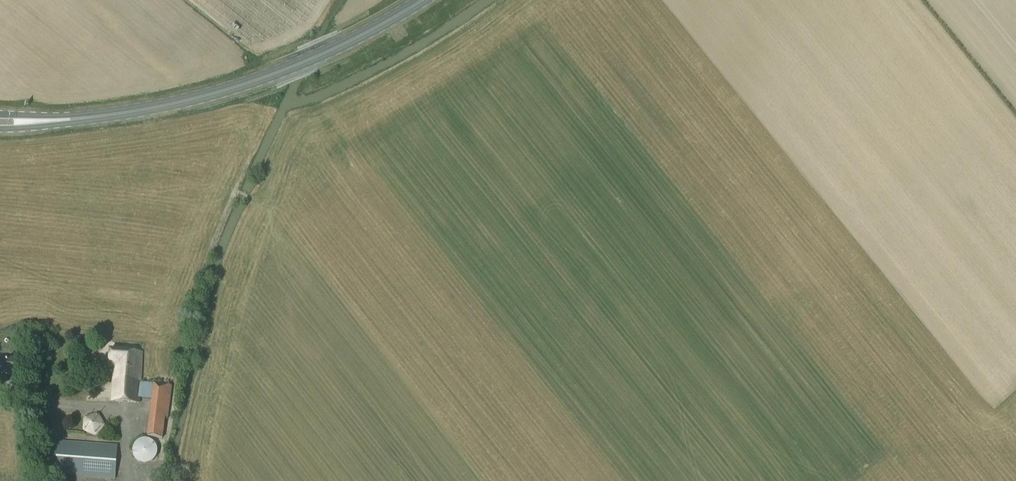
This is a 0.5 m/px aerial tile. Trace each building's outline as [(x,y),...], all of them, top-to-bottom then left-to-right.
[(27,353),(33,354),(37,340),(31,338),(27,353)] [(139,398),(141,382),(143,352),(110,350),(109,367),(114,368),(112,401),(139,403),(139,398)] [(0,357),(0,373),(14,374),(15,358),(0,357)] [(84,358),(83,370),(97,371),(98,359),(84,358)] [(141,382),(139,398),(152,400),(148,436),(162,438),(165,419),(168,419),(172,386),(154,383),(154,384),(141,382)] [(87,431),(97,434),(104,425),(97,416),(86,420),(87,431)] [(118,446),(51,441),(48,473),(115,478),(118,446)] [(155,456),(154,454),(154,451),(151,448),(148,446),(144,445),(140,446),(138,447),(137,449),(135,450),(134,453),(134,456),(134,459),(135,461),(138,464),(139,465),(141,466),(145,466),(148,465),(151,464),(152,463),(154,460),(155,456)]
